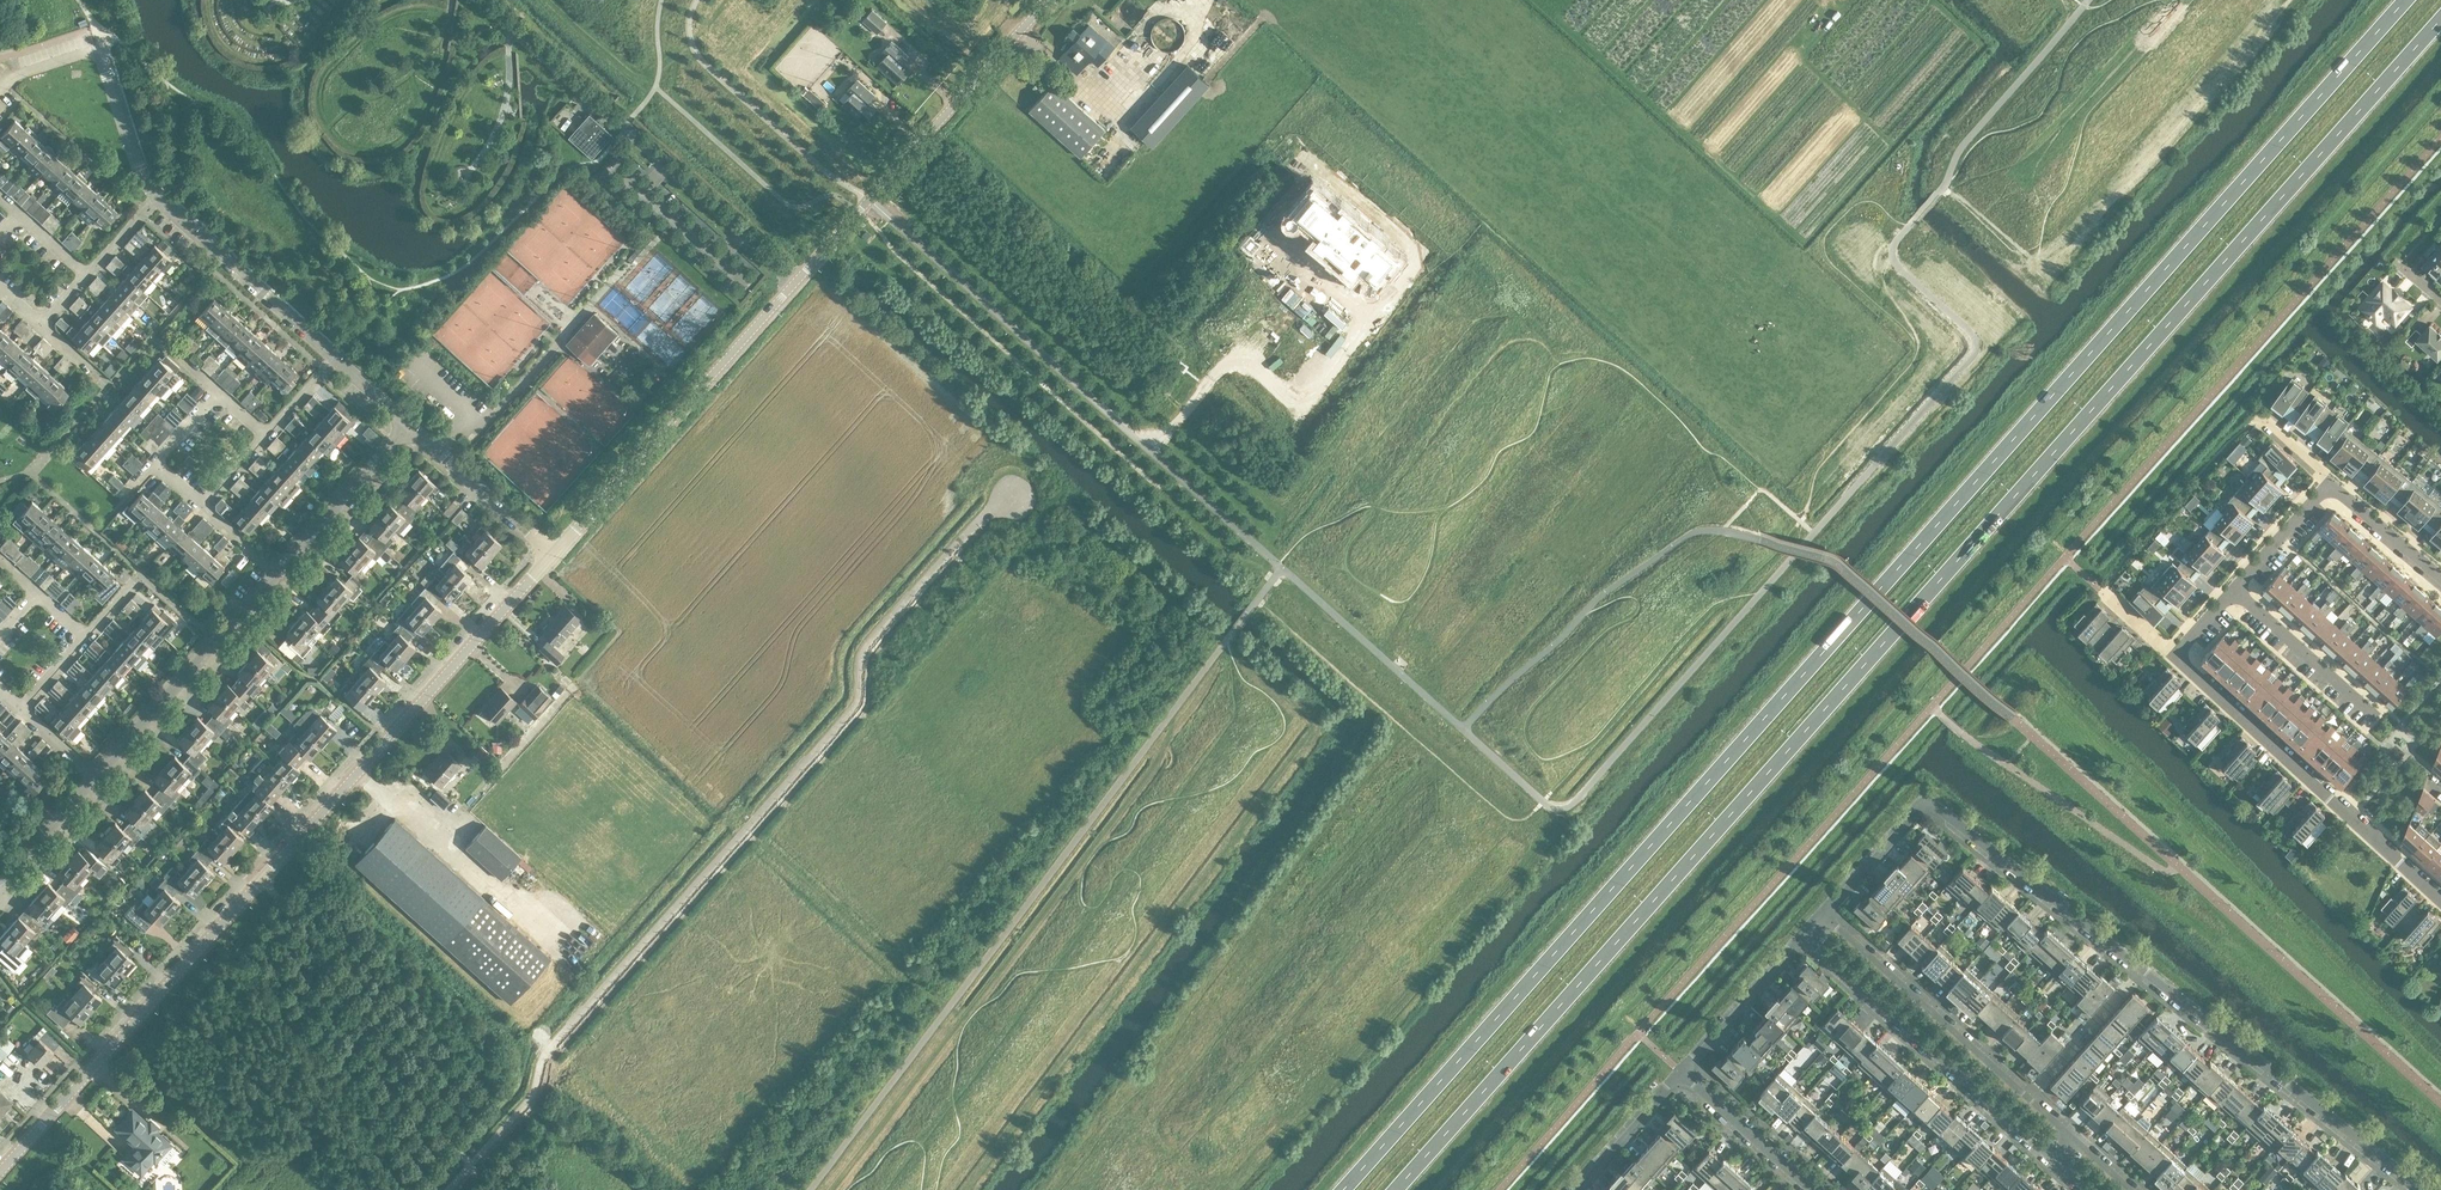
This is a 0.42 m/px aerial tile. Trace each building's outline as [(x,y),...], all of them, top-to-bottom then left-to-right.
[(872,10),(863,21),(879,35),(888,24),(872,10)] [(1184,40),(1185,34),(1184,27),(1180,22),(1174,18),(1168,17),(1161,19),(1156,22),(1152,28),(1151,34),(1153,41),(1156,47),(1162,50),(1168,51),(1175,50),(1181,46),(1184,40)] [(1098,66),(1115,47),(1089,25),(1080,35),(1074,29),(1065,38),(1068,41),(1062,47),(1066,51),(1060,58),(1078,74),(1091,59),(1098,66)] [(909,56),(892,41),(882,53),(886,57),(878,66),(898,84),(911,69),(903,62),(903,60),(902,59),(906,54),(909,57),(909,56)] [(1154,147),(1210,84),(1188,65),(1132,127),(1154,147)] [(875,95),(858,79),(847,91),(852,95),(844,104),(864,122),(876,107),(869,101),(869,98),(867,97),(871,93),(874,95),(875,95)] [(1030,110),(1081,157),(1106,130),(1054,83),(1030,110)] [(821,110),(826,104),(809,89),(804,95),(821,110)] [(614,135),(590,114),(569,137),(593,158),(614,135)] [(1,135),(11,144),(25,129),(14,119),(1,135)] [(25,129),(11,144),(21,153),(35,138),(25,129)] [(35,138),(21,153),(32,162),(45,147),(35,138)] [(45,147),(32,162),(42,172),(55,156),(45,147)] [(55,156),(42,172),(52,181),(66,165),(55,156)] [(66,165),(52,181),(62,190),(76,174),(66,165)] [(1313,185),(1294,169),(1258,212),(1375,309),(1400,278),(1393,272),(1404,259),(1314,184),(1313,185)] [(76,174),(62,190),(72,199),(86,184),(76,174)] [(6,191),(15,181),(10,176),(0,187),(6,191)] [(6,191),(11,197),(21,186),(15,181),(6,191)] [(86,184),(72,199),(83,208),(96,193),(86,184)] [(28,197),(24,193),(16,201),(26,210),(35,199),(30,195),(28,197)] [(96,193),(83,208),(78,213),(88,223),(93,217),(107,202),(96,193)] [(35,199),(26,210),(32,215),(41,205),(35,199)] [(107,202),(93,217),(103,227),(117,211),(107,202)] [(46,228),(56,217),(51,213),(41,223),(46,228)] [(46,228),(52,233),(62,223),(56,217),(46,228)] [(67,246),(76,236),(71,231),(62,242),(67,246)] [(150,250),(134,235),(129,241),(161,269),(170,259),(155,245),(150,250)] [(67,246),(73,251),(82,240),(76,236),(67,246)] [(635,265),(655,243),(648,237),(628,259),(635,265)] [(168,254),(173,248),(162,239),(157,244),(168,254)] [(161,269),(129,241),(124,246),(140,261),(136,266),(152,280),(161,269)] [(2425,264),(2440,278),(2440,245),(2425,264)] [(152,280),(136,266),(133,270),(126,264),(125,265),(115,256),(111,261),(121,271),(122,271),(128,276),(127,276),(143,290),(152,280)] [(121,271),(111,261),(106,266),(117,276),(121,271)] [(92,282),(103,291),(108,286),(97,276),(92,282)] [(143,290),(127,276),(118,286),(139,304),(148,294),(143,290)] [(92,282),(87,287),(98,297),(103,291),(92,282)] [(2410,307),(2384,283),(2369,299),(2371,301),(2364,309),(2375,319),(2383,311),(2396,323),(2410,307)] [(139,304),(118,286),(109,296),(129,315),(139,304)] [(129,315),(109,296),(100,307),(120,325),(129,315)] [(74,302),(85,312),(90,306),(79,297),(74,302)] [(214,298),(209,304),(204,300),(200,300),(195,305),(195,309),(210,322),(205,328),(206,329),(225,307),(214,298)] [(74,302),(69,308),(80,317),(85,312),(74,302)] [(13,310),(7,305),(0,313),(0,318),(3,320),(13,310)] [(120,325),(100,307),(91,317),(111,335),(120,325)] [(225,307),(206,329),(216,338),(235,316),(225,307)] [(618,333),(602,318),(595,312),(568,343),(583,357),(589,350),(597,357),(618,333)] [(235,316),(216,338),(226,347),(245,326),(235,316)] [(111,335),(91,317),(82,327),(97,341),(102,345),(111,335)] [(60,318),(56,323),(66,333),(71,327),(60,318)] [(18,334),(28,323),(22,319),(13,329),(18,334)] [(23,339),(33,328),(28,323),(18,334),(23,339)] [(2431,324),(2422,334),(2416,329),(2406,340),(2412,345),(2418,339),(2438,358),(2440,355),(2440,332),(2439,331),(2431,324)] [(245,326),(226,347),(236,356),(255,335),(245,326)] [(97,341),(82,327),(72,338),(88,351),(97,341)] [(0,333),(0,354),(13,340),(3,330),(0,333)] [(255,335),(236,356),(246,365),(251,359),(265,344),(255,335)] [(38,352),(48,341),(42,336),(33,347),(38,352)] [(134,336),(126,346),(132,351),(140,340),(134,336)] [(185,352),(194,342),(189,337),(180,347),(185,352)] [(0,354),(0,356),(9,364),(23,349),(13,340),(0,354)] [(43,357),(53,346),(48,341),(38,352),(43,357)] [(185,352),(190,357),(199,347),(194,342),(185,352)] [(265,344),(251,359),(262,368),(275,353),(265,344)] [(23,349),(9,364),(19,374),(33,358),(23,349)] [(275,353),(262,368),(257,374),(267,383),(272,377),(286,362),(275,353)] [(59,370),(68,360),(63,355),(54,366),(59,370)] [(209,355),(200,365),(205,370),(214,360),(209,355)] [(33,358),(19,374),(29,383),(43,367),(33,358)] [(160,359),(150,369),(166,383),(171,388),(180,378),(160,359)] [(64,375),(74,365),(68,360),(59,370),(64,375)] [(214,360),(205,370),(210,374),(219,364),(214,360)] [(286,362),(272,377),(282,386),(280,388),(280,391),(283,393),(285,393),(287,391),(288,391),(296,383),(290,378),(296,371),(286,362)] [(43,367),(29,383),(40,392),(54,376),(43,367)] [(224,368),(215,378),(225,388),(235,378),(224,368)] [(166,383),(150,369),(141,380),(157,393),(166,383)] [(54,376),(40,392),(37,396),(53,410),(69,393),(63,387),(64,386),(54,376)] [(235,378),(225,388),(230,393),(240,382),(235,378)] [(2296,409),(2297,408),(2310,392),(2292,378),(2273,402),(2285,411),(2290,404),(2296,409)] [(157,393),(141,380),(132,390),(147,404),(157,393)] [(199,384),(192,391),(198,397),(205,389),(199,384)] [(147,404),(132,390),(123,400),(138,414),(147,404)] [(246,406),(255,396),(250,391),(240,402),(246,406)] [(182,398),(193,408),(198,402),(187,392),(182,398)] [(246,406),(251,411),(260,401),(255,396),(246,406)] [(338,401),(329,411),(313,396),(308,401),(343,433),(356,419),(346,409),(347,408),(338,401)] [(2319,427),(2333,410),(2315,396),(2296,420),(2308,429),(2313,422),(2319,427)] [(177,403),(188,413),(193,408),(182,398),(177,403)] [(138,414),(123,400),(114,410),(129,424),(138,414)] [(343,433),(308,401),(303,407),(320,421),(315,426),(331,440),(336,445),(345,434),(343,433)] [(13,407),(19,412),(22,408),(17,403),(13,407)] [(129,424),(114,410),(105,420),(120,434),(129,424)] [(2330,447),(2346,428),(2346,427),(2349,423),(2333,410),(2319,427),(2324,431),(2319,438),(2330,447)] [(164,418),(175,428),(180,422),(169,413),(164,418)] [(290,422),(300,431),(305,426),(294,417),(290,422)] [(159,424),(170,433),(175,428),(164,418),(159,424)] [(120,434),(105,420),(95,430),(111,444),(120,434)] [(290,422),(285,427),(295,437),(300,431),(290,422)] [(331,440),(315,426),(306,436),(322,450),(331,440)] [(2342,466),(2363,441),(2346,428),(2330,447),(2331,446),(2337,450),(2332,456),(2343,464),(2341,466),(2342,466)] [(111,444),(95,430),(86,440),(102,454),(111,444)] [(472,443),(477,437),(472,432),(466,438),(472,443)] [(146,439),(156,448),(161,443),(151,433),(146,439)] [(322,450),(306,436),(297,447),(312,460),(322,450)] [(272,442),(282,452),(287,447),(276,437),(272,442)] [(141,444),(152,454),(156,448),(146,439),(141,444)] [(102,454),(86,440),(77,451),(81,455),(76,460),(87,470),(92,465),(102,454)] [(2273,441),(2272,441),(2258,457),(2280,477),(2280,476),(2275,471),(2279,466),(2286,472),(2296,461),(2273,441)] [(2365,472),(2379,454),(2363,441),(2342,466),(2342,467),(2343,465),(2354,473),(2359,467),(2365,472)] [(272,442),(267,448),(277,457),(282,452),(272,442)] [(312,460),(297,447),(288,457),(303,471),(312,460)] [(2242,454),(2236,449),(2229,458),(2234,463),(2242,454)] [(303,471),(288,457),(282,452),(277,457),(283,462),(279,467),(294,481),(303,471)] [(127,459),(138,469),(143,464),(132,454),(127,459)] [(2375,493),(2396,467),(2379,454),(2365,472),(2370,476),(2365,482),(2376,491),(2375,493)] [(190,455),(186,459),(183,462),(191,469),(197,461),(190,455)] [(253,463),(264,472),(269,466),(259,457),(253,463)] [(2275,482),(2280,477),(2258,457),(2258,458),(2267,465),(2253,481),(2249,477),(2248,477),(2271,498),(2273,499),(2272,497),(2281,487),(2275,482)] [(122,465),(133,474),(138,469),(127,459),(122,465)] [(253,463),(249,468),(259,477),(264,472),(253,463)] [(294,481),(279,467),(270,477),(285,491),(294,481)] [(2398,499),(2413,481),(2400,471),(2396,467),(2375,493),(2377,491),(2387,500),(2392,494),(2398,499)] [(418,469),(408,481),(425,496),(431,489),(435,493),(439,488),(418,469)] [(119,490),(124,485),(113,475),(109,480),(119,490)] [(285,491),(270,477),(260,487),(276,501),(285,491)] [(2271,498),(2248,477),(2234,493),(2251,509),(2256,503),(2262,508),(2271,498)] [(276,501),(260,487),(256,492),(240,478),(235,483),(245,492),(246,492),(252,497),(251,498),(267,511),(276,501)] [(142,493),(130,507),(127,505),(122,511),(135,522),(139,517),(153,502),(152,502),(158,496),(168,486),(163,481),(148,497),(142,493)] [(425,496),(408,481),(398,492),(406,499),(401,505),(414,517),(416,518),(419,514),(418,512),(424,505),(420,502),(425,496)] [(2408,520),(2429,494),(2413,481),(2398,499),(2403,503),(2399,509),(2409,518),(2408,519),(2408,520)] [(245,492),(235,483),(230,488),(241,498),(245,492)] [(168,486),(158,496),(163,501),(173,490),(168,486)] [(2251,509),(2234,493),(2220,509),(2244,531),(2245,531),(2243,529),(2252,519),(2247,514),(2251,509)] [(2440,513),(2440,504),(2429,494),(2408,520),(2410,518),(2420,527),(2425,521),(2431,525),(2440,513)] [(2199,500),(2194,495),(2185,505),(2190,510),(2199,500)] [(267,511),(251,498),(242,508),(258,522),(267,511)] [(178,515),(188,504),(183,499),(173,510),(178,515)] [(258,522),(242,508),(237,513),(221,499),(216,505),(216,509),(231,522),(233,519),(248,532),(258,522)] [(32,500),(28,506),(22,501),(14,509),(20,515),(13,522),(23,532),(29,525),(43,510),(32,500)] [(449,517),(459,506),(453,501),(443,512),(449,517)] [(163,511),(153,502),(139,517),(149,527),(163,511)] [(388,503),(378,514),(395,529),(399,533),(414,517),(401,505),(396,510),(388,503)] [(183,519),(193,508),(188,504),(178,515),(183,519)] [(462,508),(452,519),(457,524),(467,513),(462,508)] [(2244,531),(2220,509),(2224,513),(2210,529),(2223,540),(2228,535),(2233,540),(2243,530),(2244,531)] [(43,510),(29,525),(23,532),(34,541),(39,534),(53,519),(43,510)] [(173,520),(163,511),(149,527),(159,536),(173,520)] [(2329,540),(2345,522),(2334,512),(2318,530),(2311,538),(2315,541),(2322,534),(2329,540)] [(2431,525),(2436,530),(2432,536),(2440,543),(2440,513),(2431,525)] [(395,529),(378,514),(368,525),(376,533),(371,538),(384,550),(389,554),(392,550),(388,546),(394,539),(390,535),(395,529)] [(188,534),(183,529),(169,545),(180,554),(208,522),(203,518),(194,528),(188,534)] [(53,519),(39,534),(34,541),(44,550),(49,544),(63,528),(53,519)] [(183,529),(173,520),(159,536),(169,545),(183,529)] [(208,522),(180,554),(190,563),(204,548),(198,543),(204,537),(213,527),(208,522)] [(2333,557),(2356,532),(2345,522),(2329,540),(2336,547),(2329,554),(2333,557)] [(481,534),(475,540),(492,555),(502,544),(481,525),(476,530),(481,534)] [(63,528),(49,544),(44,550),(54,559),(59,553),(73,537),(63,528)] [(2223,540),(2210,529),(2196,544),(2192,540),(2191,541),(2216,563),(2215,561),(2224,551),(2218,546),(2223,540)] [(2366,541),(2356,532),(2333,557),(2336,561),(2343,553),(2350,559),(2366,541)] [(213,556),(204,548),(190,563),(200,572),(228,540),(224,536),(214,547),(218,551),(213,556)] [(358,536),(348,547),(365,562),(371,556),(376,560),(384,550),(371,538),(366,543),(358,536)] [(451,536),(446,542),(456,551),(461,545),(451,536)] [(14,542),(9,537),(0,547),(0,548),(5,553),(14,542)] [(73,537),(59,553),(54,559),(64,568),(70,562),(83,546),(73,537)] [(2160,544),(2155,539),(2147,547),(2152,552),(2160,544)] [(228,540),(200,572),(210,582),(230,560),(225,555),(234,545),(228,540)] [(465,543),(455,553),(469,565),(474,560),(481,567),(492,555),(475,540),(469,547),(465,543)] [(2216,563),(2191,541),(2177,557),(2195,572),(2199,567),(2205,572),(2214,562),(2216,563)] [(2377,551),(2366,541),(2350,559),(2357,566),(2350,573),(2354,577),(2377,551)] [(5,553),(10,557),(19,547),(14,542),(5,553)] [(83,546),(70,562),(80,571),(94,555),(83,546)] [(365,562),(348,547),(338,558),(353,571),(348,577),(359,586),(368,576),(360,568),(365,562)] [(2372,578),(2388,561),(2377,551),(2354,577),(2358,580),(2365,572),(2372,578)] [(451,567),(445,574),(462,589),(472,578),(464,571),(469,565),(455,553),(446,563),(451,567)] [(94,555),(80,571),(90,580),(104,565),(94,555)] [(25,571),(34,560),(29,556),(20,566),(25,571)] [(2195,572),(2177,557),(2181,561),(2177,566),(2172,562),(2163,573),(2188,595),(2188,594),(2186,593),(2195,583),(2190,578),(2195,572)] [(25,571),(29,575),(39,564),(34,560),(25,571)] [(2375,596),(2398,570),(2388,561),(2372,578),(2379,585),(2372,592),(2375,596)] [(36,577),(44,568),(41,564),(32,573),(36,577)] [(104,565),(90,580),(100,589),(97,593),(104,600),(102,602),(102,603),(119,584),(112,577),(114,574),(104,565)] [(2274,602),(2290,584),(2283,577),(2289,570),(2286,566),(2279,574),(2263,592),(2274,602)] [(2409,580),(2398,570),(2375,596),(2379,599),(2386,591),(2393,598),(2409,580)] [(2188,595),(2163,573),(2149,588),(2145,584),(2144,585),(2166,604),(2171,599),(2176,604),(2186,593),(2187,595),(2188,595)] [(45,589),(54,579),(49,574),(40,584),(45,589)] [(435,576),(431,580),(425,575),(422,579),(417,575),(415,577),(426,586),(439,598),(444,593),(452,600),(462,589),(445,574),(440,580),(435,576)] [(336,575),(326,586),(342,601),(348,595),(352,599),(362,589),(359,586),(348,577),(343,582),(336,575)] [(379,582),(385,587),(389,583),(383,578),(379,582)] [(45,589),(50,594),(60,583),(54,579),(45,589)] [(2420,589),(2409,580),(2393,598),(2400,604),(2393,611),(2397,615),(2420,589)] [(2284,611),(2307,586),(2304,582),(2297,590),(2290,584),(2274,602),(2284,611)] [(2166,604),(2144,585),(2130,601),(2153,622),(2162,611),(2156,605),(2160,599),(2166,604)] [(342,601),(326,586),(315,598),(323,605),(319,610),(332,622),(341,612),(336,608),(342,601)] [(421,601),(415,607),(432,622),(442,611),(434,604),(439,598),(426,586),(416,597),(421,601)] [(2295,621),(2311,603),(2304,597),(2311,589),(2307,586),(2284,611),(2295,621)] [(2414,617),(2430,599),(2420,589),(2397,615),(2400,618),(2407,610),(2414,617)] [(65,607),(75,597),(69,592),(60,602),(65,607)] [(0,601),(0,622),(8,614),(17,603),(7,594),(0,601)] [(65,607),(70,612),(80,601),(75,597),(65,607)] [(127,604),(137,613),(142,608),(132,599),(127,604)] [(2418,634),(2440,608),(2430,599),(2414,617),(2421,623),(2414,631),(2418,634)] [(2306,630),(2329,605),(2325,602),(2318,609),(2311,603),(2295,621),(2306,630)] [(2092,647),(2111,625),(2105,620),(2109,615),(2096,603),(2086,614),(2084,613),(2074,624),(2080,630),(2077,633),(2092,647)] [(127,604),(122,609),(132,619),(137,613),(127,604)] [(151,607),(153,608),(143,619),(158,633),(168,622),(160,615),(163,612),(154,604),(151,607)] [(2316,640),(2333,622),(2332,622),(2326,616),(2331,609),(2332,608),(2329,605),(2306,630),(2316,640)] [(2378,616),(2386,621),(2393,609),(2385,605),(2378,616)] [(557,644),(579,619),(565,606),(543,631),(557,644)] [(405,610),(397,618),(391,613),(390,615),(396,620),(395,620),(412,635),(409,632),(414,627),(422,634),(432,622),(415,607),(410,614),(405,610)] [(2440,608),(2418,634),(2422,637),(2429,630),(2436,636),(2440,631),(2440,608)] [(306,609),(296,620),(313,635),(318,629),(322,633),(332,622),(319,610),(314,616),(306,609)] [(2331,609),(2326,616),(2332,622),(2338,615),(2331,609)] [(2351,615),(2347,620),(2351,623),(2355,619),(2351,615)] [(149,643),(134,629),(130,634),(113,619),(108,625),(118,634),(125,640),(140,653),(149,643)] [(158,633),(143,619),(134,629),(149,643),(155,648),(164,637),(158,633)] [(313,635),(296,620),(285,631),(293,638),(288,643),(302,655),(311,645),(307,642),(313,635)] [(394,637),(389,644),(405,659),(416,647),(408,640),(412,635),(395,620),(393,623),(397,626),(390,633),(394,637)] [(2327,650),(2350,624),(2346,621),(2340,628),(2333,622),(2316,640),(2327,650)] [(2338,659),(2354,641),(2347,635),(2354,627),(2350,624),(2327,650),(2338,659)] [(118,634),(108,625),(104,630),(114,639),(118,634)] [(2135,638),(2122,626),(2117,631),(2111,625),(2092,647),(2107,660),(2110,657),(2116,663),(2127,651),(2125,649),(2135,638)] [(348,637),(339,629),(334,635),(343,643),(348,637)] [(2234,649),(2239,643),(2235,639),(2230,645),(2221,638),(2202,659),(2213,669),(2233,647),(2234,649)] [(90,645),(101,654),(105,649),(95,640),(90,645)] [(140,653),(125,640),(116,649),(131,663),(140,653)] [(2348,669),(2371,643),(2368,640),(2361,647),(2354,641),(2338,659),(2348,669)] [(557,663),(563,656),(547,641),(540,649),(557,663)] [(2245,658),(2250,653),(2245,649),(2240,655),(2234,649),(2239,643),(2234,649),(2233,647),(2213,669),(2224,678),(2243,657),(2245,658)] [(2359,678),(2375,660),(2368,654),(2375,646),(2371,643),(2348,669),(2359,678)] [(379,646),(369,656),(383,668),(388,662),(395,669),(405,659),(389,644),(383,650),(379,646)] [(90,645),(85,651),(95,660),(101,654),(90,645)] [(131,663),(116,649),(107,660),(122,673),(131,663)] [(257,649),(246,661),(263,676),(269,669),(273,673),(282,663),(270,652),(265,657),(257,649)] [(2256,668),(2261,662),(2256,658),(2251,664),(2245,659),(2250,653),(2245,658),(2243,657),(2224,678),(2235,688),(2254,667),(2256,668)] [(364,671),(359,677),(376,691),(386,680),(378,673),(383,668),(369,656),(360,667),(364,671)] [(2370,688),(2393,662),(2389,659),(2382,667),(2375,660),(2359,678),(2370,688)] [(113,683),(98,670),(93,675),(86,669),(76,660),(72,666),(82,675),(88,680),(104,694),(113,683)] [(122,673),(107,660),(98,670),(113,683),(122,673)] [(263,676),(246,661),(237,672),(245,679),(240,685),(252,696),(262,685),(257,681),(263,676)] [(2266,678),(2271,672),(2267,668),(2261,674),(2256,668),(2261,662),(2256,668),(2254,667),(2235,688),(2245,698),(2265,676),(2266,678)] [(2380,697),(2397,679),(2390,673),(2396,665),(2393,662),(2370,688),(2380,697)] [(82,675),(72,666),(67,671),(77,680),(82,675)] [(2148,698),(2163,712),(2182,691),(2176,685),(2180,680),(2167,668),(2156,679),(2155,678),(2144,689),(2151,695),(2148,698)] [(2277,687),(2282,681),(2277,677),(2272,683),(2266,678),(2271,672),(2266,678),(2265,676),(2245,698),(2256,707),(2275,686),(2277,687)] [(365,703),(376,691),(359,677),(353,683),(349,679),(340,689),(353,701),(358,696),(365,703)] [(2392,707),(2408,689),(2407,689),(2414,682),(2411,678),(2404,686),(2397,679),(2380,697),(2392,707)] [(94,704),(79,690),(75,695),(59,680),(54,686),(85,714),(94,704)] [(104,694),(88,680),(79,690),(94,704),(104,694)] [(2288,697),(2293,691),(2288,687),(2283,693),(2277,687),(2282,682),(2282,681),(2277,687),(2275,686),(2256,707),(2267,717),(2286,695),(2288,697)] [(227,683),(217,695),(233,709),(239,702),(243,706),(252,696),(240,685),(235,690),(227,683)] [(85,714),(54,686),(49,691),(66,705),(61,711),(76,724),(85,714)] [(496,722),(515,701),(501,688),(482,709),(496,722)] [(2298,706),(2303,701),(2299,696),(2293,702),(2288,697),(2293,691),(2288,697),(2286,695),(2267,717),(2278,726),(2297,705),(2298,706)] [(233,709),(217,695),(207,705),(215,712),(210,718),(229,736),(233,732),(226,726),(232,719),(228,715),(233,709)] [(525,697),(519,704),(533,717),(539,710),(525,697)] [(50,710),(40,701),(35,706),(45,715),(50,710)] [(2309,716),(2314,710),(2309,706),(2304,712),(2298,707),(2303,701),(2298,706),(2297,705),(2278,726),(2288,736),(2307,715),(2309,716)] [(1,723),(11,712),(0,702),(0,721),(1,723)] [(2193,713),(2183,724),(2189,730),(2187,734),(2202,747),(2221,726),(2214,720),(2219,715),(2205,703),(2195,715),(2193,713)] [(291,710),(286,716),(294,723),(299,717),(291,710)] [(2320,725),(2325,720),(2320,716),(2315,721),(2309,716),(2314,710),(2309,716),(2307,715),(2288,736),(2299,746),(2318,724),(2320,725)] [(76,724),(61,711),(52,721),(67,735),(76,724)] [(309,726),(303,732),(319,747),(330,736),(322,729),(327,723),(313,711),(304,721),(309,726)] [(197,716),(187,728),(203,742),(209,736),(214,740),(220,733),(226,739),(229,736),(210,718),(205,724),(197,716)] [(16,736),(26,725),(21,720),(11,731),(16,736)] [(2329,734),(2330,735),(2335,729),(2331,725),(2325,731),(2320,726),(2325,720),(2320,725),(2318,724),(2299,746),(2310,755),(2329,734)] [(22,741),(31,730),(26,725),(16,736),(22,741)] [(203,742),(187,728),(177,738),(192,752),(187,758),(200,769),(197,766),(206,756),(198,748),(203,742)] [(293,734),(283,745),(297,757),(302,751),(310,758),(319,747),(303,732),(297,739),(293,734)] [(0,734),(0,754),(11,742),(1,733),(0,734)] [(2339,743),(2341,745),(2346,739),(2341,735),(2336,741),(2330,735),(2329,734),(2310,755),(2320,765),(2339,743)] [(2229,746),(2219,758),(2232,769),(2229,772),(2238,780),(2257,759),(2248,751),(2252,746),(2241,736),(2231,748),(2229,746)] [(21,751),(7,766),(3,772),(13,781),(18,776),(31,760),(37,754),(46,743),(41,738),(26,755),(21,751)] [(0,754),(0,760),(7,766),(21,751),(11,742),(0,754)] [(46,743),(37,754),(42,759),(52,748),(46,743)] [(2350,753),(2352,754),(2357,748),(2352,744),(2347,750),(2341,745),(2339,743),(2320,765),(2331,774),(2350,753)] [(279,759),(273,766),(290,781),(300,769),(292,762),(297,757),(283,745),(274,755),(279,759)] [(475,752),(482,758),(488,751),(481,746),(475,752)] [(459,763),(445,750),(426,771),(440,784),(459,763)] [(2342,784),(2361,763),(2362,764),(2367,758),(2363,754),(2358,760),(2351,754),(2352,754),(2350,753),(2331,774),(2342,784)] [(175,756),(164,767),(181,782),(187,775),(191,779),(200,769),(187,758),(182,763),(175,756)] [(31,760),(18,776),(27,784),(22,790),(30,798),(46,779),(39,773),(42,769),(31,760)] [(263,768),(254,778),(267,790),(272,785),(280,792),(290,781),(273,766),(268,772),(263,768)] [(181,782),(164,767),(154,778),(162,785),(157,791),(170,803),(180,792),(175,788),(181,782)] [(2264,805),(2273,813),(2292,792),(2283,784),(2287,779),(2277,769),(2267,781),(2265,779),(2254,791),(2267,802),(2264,805)] [(253,796),(247,802),(264,817),(274,806),(266,799),(271,793),(267,790),(254,778),(253,779),(257,782),(248,792),(253,796)] [(145,789),(135,800),(151,815),(157,809),(161,813),(170,803),(157,791),(153,796),(145,789)] [(2424,789),(2417,807),(2424,813),(2436,800),(2424,789)] [(448,804),(443,799),(438,804),(444,808),(448,804)] [(151,815),(135,800),(125,811),(133,818),(127,824),(140,836),(141,835),(148,842),(151,838),(144,832),(150,825),(146,821),(151,815)] [(2298,810),(2288,822),(2300,833),(2298,836),(2307,844),(2326,823),(2316,815),(2321,810),(2310,800),(2300,812),(2298,810)] [(237,804),(227,815),(241,827),(246,821),(254,828),(264,817),(247,802),(241,809),(237,804)] [(223,829),(217,835),(234,850),(244,839),(236,832),(241,827),(227,815),(218,825),(223,829)] [(395,818),(355,862),(443,943),(511,1004),(551,959),(484,898),(395,818)] [(115,822),(105,834),(121,848),(127,842),(131,846),(137,839),(144,845),(146,845),(148,843),(140,836),(127,824),(123,829),(115,822)] [(2414,852),(2431,833),(2431,832),(2426,838),(2410,823),(2402,842),(2414,852)] [(521,857),(485,825),(465,847),(502,879),(521,857)] [(185,837),(180,833),(175,839),(180,843),(185,837)] [(2414,852),(2424,862),(2440,844),(2440,841),(2431,833),(2414,852)] [(121,848),(105,834),(95,845),(102,852),(98,857),(107,866),(111,869),(120,859),(115,855),(121,848)] [(1911,853),(1911,854),(1930,871),(1930,870),(1929,869),(1948,847),(1940,840),(1938,843),(1928,834),(1911,853)] [(207,838),(198,848),(211,860),(216,855),(224,862),(234,850),(217,835),(211,842),(207,838)] [(2424,862),(2435,872),(2440,865),(2440,851),(2438,848),(2440,844),(2424,862)] [(193,862),(187,869),(204,884),(214,873),(206,866),(211,860),(198,848),(188,858),(193,862)] [(91,851),(86,856),(78,849),(68,860),(84,875),(90,869),(98,876),(107,866),(98,857),(91,851)] [(1930,871),(1911,854),(1900,866),(1898,865),(1897,865),(1918,884),(1930,871)] [(84,875),(68,860),(58,872),(65,878),(61,884),(79,900),(83,896),(77,892),(83,886),(79,882),(84,875)] [(1918,884),(1897,865),(1886,878),(1907,897),(1918,884)] [(1946,886),(1959,898),(1976,879),(1963,866),(1946,886)] [(165,878),(164,878),(181,893),(186,888),(194,895),(204,884),(187,869),(181,876),(177,872),(168,881),(165,878)] [(1951,877),(1943,869),(1938,875),(1946,882),(1951,877)] [(159,893),(154,898),(171,914),(181,902),(173,895),(178,890),(181,893),(164,878),(155,889),(159,893)] [(1907,897),(1886,878),(1874,891),(1893,908),(1904,896),(1906,897),(1907,897)] [(1989,890),(1976,879),(1959,898),(1960,898),(1963,894),(1975,905),(1972,908),(1973,909),(1992,887),(1992,886),(1989,890)] [(48,882),(38,893),(55,908),(60,902),(64,906),(70,899),(76,904),(79,900),(61,884),(56,889),(48,882)] [(2391,922),(2400,930),(2419,909),(2410,900),(2414,895),(2404,886),(2394,897),(2392,896),(2382,907),(2394,919),(2391,922)] [(1992,887),(1973,909),(1974,908),(1987,919),(2005,898),(1992,887)] [(1938,895),(1932,890),(1929,894),(1935,899),(1938,895)] [(1893,908),(1874,891),(1857,911),(1866,919),(1864,922),(1872,929),(1891,907),(1893,909),(1893,908)] [(55,908),(38,893),(27,905),(35,912),(31,917),(44,929),(53,919),(49,915),(55,908)] [(144,901),(141,904),(136,900),(125,913),(144,930),(150,924),(148,922),(153,918),(161,925),(171,914),(154,898),(148,905),(144,901)] [(2005,898),(1987,919),(2000,931),(2018,910),(2005,898)] [(1923,901),(1917,907),(1923,912),(1928,906),(1923,901)] [(1920,916),(1923,912),(1917,907),(1914,911),(1920,916)] [(2419,909),(2400,930),(2409,938),(2412,934),(2424,946),(2435,934),(2433,933),(2440,923),(2440,919),(2433,912),(2428,917),(2419,909)] [(1937,910),(1934,914),(1940,920),(1943,916),(1937,910)] [(2031,922),(2018,910),(2000,931),(2005,926),(2017,937),(2014,940),(2014,941),(2031,922)] [(1936,924),(1940,920),(1934,914),(1930,918),(1936,924)] [(18,916),(8,927),(25,942),(31,936),(35,939),(44,929),(31,917),(26,923),(18,916)] [(1950,922),(1947,926),(1953,931),(1956,927),(1950,922)] [(2044,933),(2031,922),(2014,941),(2027,952),(2048,930),(2047,929),(2044,933)] [(1897,940),(1911,951),(1925,936),(1911,924),(1897,940)] [(1949,935),(1953,931),(1947,926),(1943,930),(1949,935)] [(8,927),(0,936),(0,940),(5,945),(1,950),(5,954),(0,959),(14,972),(24,961),(19,957),(23,952),(19,948),(25,942),(8,927)] [(2060,941),(2048,930),(2027,952),(2028,953),(2029,951),(2042,962),(2060,941)] [(1978,941),(1985,946),(1991,939),(1983,933),(1978,941)] [(112,950),(106,957),(124,973),(134,961),(124,952),(129,947),(116,935),(113,938),(115,940),(109,947),(112,950)] [(1925,936),(1911,951),(1923,963),(1922,965),(1941,944),(1940,944),(1937,947),(1925,936)] [(2073,953),(2060,941),(2042,962),(2055,974),(2073,953)] [(1941,944),(1922,965),(1935,977),(1954,956),(1941,944)] [(2006,950),(2001,944),(1997,948),(2003,953),(2006,950)] [(2068,985),(2086,965),(2073,953),(2055,974),(2068,985)] [(1954,956),(1935,977),(1948,988),(1967,968),(1966,967),(1963,971),(1951,960),(1954,956)] [(2014,956),(2010,960),(2016,965),(2019,961),(2014,956)] [(113,985),(124,973),(106,957),(100,964),(96,960),(90,967),(88,966),(85,969),(99,981),(103,976),(113,985)] [(2011,971),(2016,965),(2010,960),(2005,966),(2011,971)] [(2099,976),(2086,965),(2068,985),(2080,997),(2077,1001),(2101,974),(2099,976)] [(1791,984),(1790,985),(1811,1003),(1812,1002),(1810,1001),(1830,979),(1822,972),(1819,975),(1810,966),(1793,985),(1791,984)] [(1967,968),(1948,988),(1961,1000),(1980,979),(1967,968)] [(79,987),(73,994),(91,1010),(101,998),(91,989),(96,984),(83,972),(80,975),(82,977),(75,984),(79,987)] [(2101,974),(2077,1001),(2084,1008),(2079,1013),(2086,1019),(2120,981),(2113,975),(2108,981),(2101,974)] [(1980,979),(1961,1000),(1974,1012),(1993,991),(1980,979)] [(2018,989),(2012,984),(2008,988),(2014,993),(2018,989)] [(1811,1003),(1790,985),(1779,998),(1800,1016),(1797,1012),(1807,1000),(1811,1003)] [(1993,991),(1974,1012),(1975,1012),(1976,1010),(1989,1021),(2006,1002),(1993,991)] [(2132,993),(2120,1007),(2136,1021),(2148,1007),(2132,993)] [(55,1003),(52,1006),(47,1012),(60,1024),(70,1012),(81,1021),(91,1010),(73,994),(67,1001),(64,997),(57,1005),(55,1003)] [(2031,1001),(2025,996),(2021,1000),(2027,1005),(2031,1001)] [(1800,1016),(1779,998),(1767,1011),(1769,1012),(1788,1029),(1789,1028),(1800,1016)] [(2006,1002),(1989,1021),(2002,1033),(2019,1014),(2006,1002)] [(13,1006),(10,1003),(5,1008),(8,1011),(13,1006)] [(1837,1007),(1824,1023),(1836,1034),(1833,1038),(1834,1038),(1851,1019),(1837,1007)] [(2136,1021),(2120,1007),(2109,1020),(2124,1033),(2136,1021)] [(1788,1029),(1769,1012),(1757,1025),(1776,1042),(1788,1029)] [(2019,1014),(2002,1033),(2015,1045),(2029,1029),(2016,1018),(2019,1015),(2019,1014)] [(2138,1037),(2151,1049),(2170,1028),(2157,1016),(2138,1037)] [(1864,1031),(1851,1019),(1834,1038),(1847,1050),(1864,1031)] [(2057,1024),(2051,1019),(2047,1023),(2053,1028),(2057,1024)] [(2124,1033),(2109,1020),(2097,1033),(2113,1046),(2124,1033)] [(1776,1042),(1757,1025),(1746,1037),(1744,1036),(1744,1037),(1765,1055),(1776,1042)] [(2183,1040),(2170,1028),(2151,1049),(2164,1061),(2183,1040)] [(2029,1029),(2015,1045),(2027,1056),(2026,1057),(2027,1057),(2051,1031),(2051,1030),(2041,1041),(2029,1029)] [(1877,1043),(1864,1031),(1847,1050),(1859,1061),(1858,1063),(1877,1043)] [(2051,1031),(2027,1057),(2034,1064),(2029,1069),(2035,1075),(2070,1037),(2063,1031),(2058,1037),(2051,1031)] [(2,1032),(0,1035),(0,1057),(1,1058),(14,1043),(2,1032)] [(2113,1046),(2097,1033),(2086,1046),(2101,1059),(2113,1046)] [(41,1066),(54,1052),(39,1039),(33,1034),(28,1040),(34,1045),(27,1053),(41,1066)] [(1765,1055),(1744,1037),(1732,1050),(1753,1068),(1765,1055)] [(2196,1051),(2183,1040),(2164,1061),(2165,1061),(2167,1059),(2179,1071),(2196,1051)] [(1825,1047),(1820,1042),(1816,1046),(1822,1051),(1825,1047)] [(1890,1054),(1877,1043),(1858,1063),(1871,1075),(1890,1054)] [(2101,1059),(2086,1046),(2074,1059),(2089,1072),(2101,1059)] [(1791,1048),(1788,1052),(1793,1057),(1797,1053),(1791,1048)] [(1753,1069),(1753,1068),(1732,1050),(1715,1069),(1724,1077),(1722,1080),(1730,1087),(1749,1065),(1753,1069)] [(2209,1063),(2196,1051),(2179,1071),(2192,1082),(2211,1061),(2210,1061),(2209,1063)] [(1790,1061),(1793,1057),(1788,1052),(1784,1056),(1790,1061)] [(1838,1059),(1833,1054),(1829,1058),(1835,1063),(1838,1059)] [(1903,1066),(1890,1054),(1871,1075),(1884,1087),(1903,1066)] [(2089,1072),(2074,1059),(2062,1072),(2078,1085),(2089,1072)] [(2224,1073),(2211,1061),(2192,1082),(2205,1094),(2224,1073)] [(728,1084),(713,1071),(706,1065),(699,1073),(706,1079),(720,1092),(728,1084)] [(1852,1071),(1846,1066),(1842,1070),(1848,1075),(1852,1071)] [(1916,1078),(1903,1066),(1884,1087),(1897,1098),(1916,1078)] [(2078,1085),(2062,1072),(2050,1085),(2066,1099),(2078,1085)] [(1779,1073),(1760,1093),(1774,1105),(1792,1085),(1779,1073)] [(2237,1085),(2224,1073),(2205,1094),(2218,1105),(2237,1085)] [(2165,1074),(2161,1078),(2167,1083),(2171,1079),(2165,1074)] [(1916,1078),(1897,1098),(1910,1110),(1929,1089),(1916,1078)] [(2122,1083),(2116,1078),(2112,1082),(2118,1087),(2122,1083)] [(2164,1087),(2167,1083),(2161,1078),(2158,1082),(2164,1087)] [(2079,1103),(2093,1115),(2110,1096),(2096,1084),(2079,1103)] [(1792,1085),(1774,1105),(1787,1117),(1805,1096),(1792,1085)] [(2250,1096),(2237,1085),(2218,1105),(2219,1106),(2220,1104),(2233,1115),(2250,1096)] [(2178,1086),(2175,1090),(2180,1095),(2184,1091),(2178,1086)] [(0,1087),(0,1113),(13,1097),(2,1088),(0,1087)] [(1929,1089),(1910,1110),(1911,1110),(1914,1107),(1926,1118),(1923,1121),(1923,1122),(1940,1103),(1928,1091),(1929,1090),(1929,1089)] [(2134,1094),(2129,1089),(2125,1093),(2131,1098),(2134,1094)] [(2177,1099),(2180,1095),(2175,1090),(2171,1094),(2177,1099)] [(1833,1091),(1828,1096),(1834,1102),(1839,1096),(1833,1091)] [(1805,1096),(1787,1117),(1800,1129),(1818,1108),(1805,1096)] [(1830,1105),(1834,1102),(1828,1096),(1825,1100),(1830,1105)] [(2110,1096),(2093,1115),(2106,1126),(2123,1107),(2122,1107),(2119,1110),(2107,1100),(2110,1096)] [(2262,1108),(2250,1096),(2233,1115),(2233,1116),(2236,1112),(2248,1123),(2245,1127),(2246,1127),(2264,1106),(2262,1108)] [(2173,1120),(2184,1106),(2176,1100),(2165,1113),(2173,1120)] [(1852,1107),(1846,1102),(1841,1108),(1847,1113),(1852,1107)] [(1940,1103),(1923,1122),(1936,1133),(1955,1113),(1954,1112),(1953,1114),(1940,1103)] [(2277,1117),(2264,1106),(2246,1127),(2258,1138),(2277,1117)] [(2123,1107),(2106,1126),(2119,1138),(2136,1119),(2123,1107)] [(1818,1108),(1800,1129),(1802,1127),(1814,1139),(1828,1123),(1816,1112),(1819,1108),(1818,1108)] [(169,1144),(132,1111),(117,1127),(137,1144),(125,1158),(141,1172),(153,1158),(155,1160),(169,1144)] [(1968,1124),(1955,1113),(1936,1133),(1937,1134),(1940,1130),(1952,1141),(1949,1145),(1968,1124)] [(1677,1114),(1660,1133),(1679,1151),(1679,1150),(1678,1149),(1697,1127),(1689,1120),(1687,1122),(1677,1114)] [(2291,1130),(2277,1117),(2258,1138),(2272,1151),(2291,1130)] [(2226,1123),(2221,1118),(2218,1122),(2222,1127),(2226,1123)] [(2136,1119),(2119,1138),(2131,1149),(2130,1151),(2149,1131),(2136,1119)] [(1860,1125),(1854,1120),(1851,1124),(1856,1129),(1860,1125)] [(1828,1123),(1814,1139),(1827,1150),(1841,1135),(1828,1123)] [(1968,1124),(1949,1145),(1962,1157),(1981,1136),(1968,1124)] [(2196,1129),(2190,1124),(2187,1128),(2193,1133),(2196,1129)] [(1922,1134),(1917,1129),(1913,1133),(1919,1138),(1922,1134)] [(2233,1129),(2230,1133),(2235,1138),(2239,1134),(2233,1129)] [(2303,1141),(2291,1130),(2272,1151),(2277,1146),(2289,1156),(2286,1160),(2303,1141)] [(2143,1163),(2162,1142),(2149,1131),(2130,1151),(2143,1163)] [(1873,1137),(1867,1132),(1864,1135),(1869,1140),(1873,1137)] [(1679,1151),(1660,1133),(1648,1146),(1667,1164),(1679,1151)] [(2232,1142),(2235,1138),(2230,1133),(2226,1137),(2232,1142)] [(1841,1135),(1827,1150),(1840,1162),(1854,1147),(1841,1135)] [(1981,1136),(1962,1157),(1963,1157),(1967,1153),(1979,1164),(1975,1168),(1976,1169),(1977,1167),(1994,1148),(1993,1147),(1993,1148),(1980,1137),(1981,1136)] [(2316,1152),(2303,1141),(2286,1160),(2299,1172),(2318,1151),(2316,1152)] [(2162,1142),(2143,1163),(2156,1174),(2174,1154),(2162,1142)] [(1667,1164),(1648,1146),(1637,1159),(1635,1158),(1656,1177),(1667,1164)] [(1854,1147),(1840,1162),(1853,1173),(1851,1175),(1852,1175),(1867,1158),(1854,1147)] [(1994,1148),(1977,1167),(1990,1178),(2007,1159),(1994,1148)] [(1722,1161),(1709,1150),(1692,1169),(1705,1180),(1724,1160),(1724,1159),(1722,1161)] [(2318,1151),(2299,1172),(2312,1184),(2331,1163),(2318,1151)] [(2169,1186),(2186,1167),(2188,1166),(2174,1154),(2156,1174),(2169,1186)] [(1884,1164),(1896,1176),(1903,1169),(1891,1157),(1884,1164)] [(1918,1174),(1927,1165),(1918,1157),(1910,1165),(1918,1174)] [(1656,1177),(1635,1158),(1623,1171),(1644,1189),(1645,1189),(1641,1186),(1652,1174),(1655,1177),(1656,1177)] [(1867,1158),(1852,1175),(1864,1187),(1883,1166),(1880,1169),(1867,1158)] [(2020,1171),(2007,1159),(1990,1178),(1990,1179),(1993,1175),(2007,1187),(2020,1171)] [(1724,1160),(1705,1180),(1716,1189),(1720,1189),(1737,1171),(1724,1160)] [(2281,1166),(2275,1161),(2272,1165),(2278,1170),(2281,1166)] [(2312,1184),(2313,1184),(2316,1180),(2327,1189),(2330,1189),(2344,1174),(2331,1163),(2312,1184)] [(2226,1176),(2231,1170),(2225,1165),(2220,1171),(2226,1176)] [(1864,1187),(1868,1189),(1885,1189),(1896,1178),(1883,1166),(1864,1187)] [(2169,1186),(2173,1189),(2189,1189),(2199,1179),(2186,1167),(2169,1186)] [(1682,1169),(1678,1173),(1684,1178),(1687,1174),(1682,1169)] [(1623,1171),(1612,1184),(1618,1189),(1644,1189),(1623,1171)] [(1737,1171),(1720,1189),(1744,1189),(1750,1183),(1737,1171)] [(2020,1171),(2007,1187),(2010,1189),(2027,1189),(2033,1183),(2020,1171)] [(2226,1176),(2220,1171),(2216,1175),(2222,1180),(2226,1176)] [(1921,1178),(1933,1188),(1938,1182),(1927,1172),(1921,1178)] [(2358,1184),(2357,1183),(2357,1184),(2346,1175),(2347,1174),(2345,1172),(2344,1174),(2330,1189),(2353,1189),(2358,1184)] [(1680,1182),(1684,1178),(1678,1173),(1675,1177),(1680,1182)] [(2294,1178),(2289,1173),(2285,1177),(2291,1182),(2294,1178)] [(2239,1187),(2244,1182),(2238,1177),(2233,1182),(2239,1187)] [(1885,1189),(1899,1189),(1892,1184),(1897,1178),(1896,1178),(1885,1189)] [(2189,1189),(2211,1189),(2199,1179),(2189,1189)]
